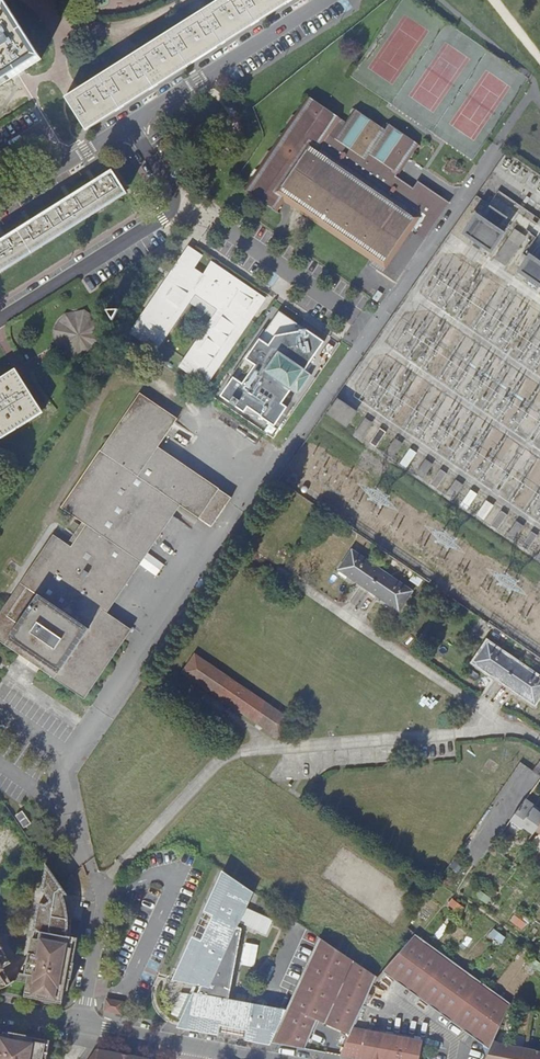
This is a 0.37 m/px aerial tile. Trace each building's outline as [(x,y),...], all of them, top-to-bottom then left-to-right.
[(66,101),(83,128),(284,0),(225,0),(66,101)] [(0,6),(0,83),(39,59),(5,3),(0,6)] [(309,96),(245,190),(276,211),(285,198),(376,259),(373,263),(395,278),(446,203),(418,184),(413,191),(394,178),(418,143),(388,123),(384,128),(351,106),(343,119),(309,96)] [(0,244),(0,274),(126,194),(113,173),(0,244)] [(477,215),(464,234),(491,252),(503,234),(498,230),(506,218),(490,207),(482,219),(477,215)] [(515,229),(508,239),(519,246),(525,236),(515,229)] [(507,266),(519,246),(508,239),(496,259),(507,266)] [(538,244),(533,252),(527,249),(524,254),(514,268),(539,285),(539,245),(538,244)] [(142,317),(131,332),(155,348),(189,299),(194,291),(220,308),(215,317),(181,365),(205,382),(263,298),(211,263),(204,275),(193,267),(200,256),(189,248),(178,263),(182,265),(145,319),(142,317)] [(372,298),(377,302),(383,293),(379,290),(376,294),(375,293),(372,298)] [(220,308),(194,291),(189,299),(215,317),(220,308)] [(100,339),(101,336),(101,332),(100,329),(99,326),(98,324),(96,321),(94,319),(92,317),(90,315),(87,313),(84,312),(82,311),(78,311),(75,311),(72,311),(69,312),(67,313),(64,314),(62,316),(59,318),(57,321),(56,323),(54,326),(53,329),(53,331),(52,335),(53,338),(53,341),(54,344),(55,346),(57,349),(59,351),(61,353),(63,355),(66,357),(69,358),(72,359),(75,359),(78,359),(81,359),(84,358),(87,357),(89,356),(92,354),(94,352),(96,349),(98,347),(99,344),(100,341),(100,339)] [(304,370),(323,342),(279,312),(245,360),(254,366),(241,385),(232,378),(219,397),(243,413),(247,408),(259,416),(258,418),(259,419),(260,418),(276,429),(286,415),(283,413),(287,407),(282,403),(290,390),(297,395),(310,375),(304,370)] [(254,366),(245,360),(232,378),(241,385),(254,366)] [(1,439),(41,414),(14,371),(0,380),(0,437),(1,439)] [(0,627),(0,637),(22,652),(24,649),(45,663),(43,665),(86,693),(126,631),(119,626),(118,628),(100,616),(175,502),(212,526),(231,498),(219,490),(220,488),(158,447),(176,419),(138,394),(100,452),(98,451),(59,511),(79,524),(62,550),(54,544),(0,627)] [(356,412),(338,399),(328,413),(347,426),(356,412)] [(365,417),(354,434),(361,439),(373,423),(365,417)] [(380,428),(370,442),(377,447),(386,432),(380,428)] [(395,438),(385,452),(392,457),(402,443),(395,438)] [(410,448),(400,463),(406,467),(416,452),(410,448)] [(426,459),(416,473),(423,478),(433,464),(426,459)] [(440,469),(430,484),(436,488),(447,473),(440,469)] [(446,494),(453,498),(462,484),(456,479),(446,494)] [(471,489),(460,504),(467,509),(477,494),(471,489)] [(486,500),(477,514),(484,519),(493,505),(486,500)] [(500,510),(491,524),(497,528),(507,514),(500,510)] [(516,520),(506,535),(514,540),(523,526),(516,520)] [(247,525),(240,534),(248,540),(255,531),(247,525)] [(531,531),(521,545),(528,550),(538,535),(531,531)] [(413,590),(353,549),(340,568),(400,609),(413,590)] [(158,573),(165,561),(150,551),(142,562),(158,573)] [(401,562),(385,552),(381,559),(396,569),(401,562)] [(489,642),(475,661),(535,702),(539,694),(539,677),(489,642)] [(536,655),(521,645),(516,652),(531,662),(536,655)] [(294,720),(198,654),(187,671),(261,721),(259,724),(265,728),(266,725),(283,737),(294,720)] [(510,821),(521,829),(522,827),(532,834),(534,830),(539,822),(539,813),(537,811),(532,807),(534,805),(525,799),(510,821)] [(23,811),(16,815),(20,820),(25,827),(31,823),(23,811)] [(64,890),(52,871),(43,877),(48,884),(41,888),(43,893),(46,892),(48,892),(49,891),(51,891),(52,891),(54,891),(56,891),(58,892),(60,892),(64,890)] [(254,892),(226,872),(207,912),(209,913),(214,915),(202,941),(197,939),(195,938),(178,974),(188,979),(187,983),(198,985),(202,985),(199,994),(194,993),(193,995),(191,1000),(179,1026),(220,1034),(221,1028),(226,1030),(225,1035),(260,1041),(264,1026),(250,1024),(251,1019),(264,1022),(268,1007),(243,1002),(229,999),(221,998),(225,988),(231,991),(242,928),(236,926),(237,923),(240,924),(254,892)] [(46,892),(43,893),(50,902),(59,896),(61,898),(61,900),(67,896),(66,894),(64,890),(60,892),(58,892),(56,891),(54,891),(52,891),(51,891),(49,891),(48,892),(46,892)] [(50,902),(46,904),(44,904),(43,904),(41,904),(40,905),(38,907),(34,931),(37,932),(36,939),(34,948),(32,958),(35,958),(33,967),(27,966),(25,975),(29,976),(25,997),(62,1004),(65,991),(70,992),(73,971),(75,958),(79,939),(68,937),(68,934),(69,931),(69,928),(69,923),(69,918),(66,918),(66,914),(66,911),(65,908),(64,906),(63,903),(62,901),(61,900),(61,898),(59,896),(50,902)] [(214,915),(209,913),(197,939),(202,941),(214,915)] [(418,935),(416,933),(383,972),(489,1049),(495,1035),(509,1002),(418,935)] [(245,958),(258,962),(265,941),(252,936),(245,958)] [(279,1009),(270,1043),(271,1044),(291,1047),(305,1050),(318,1021),(327,1024),(354,960),(322,938),(287,1011),(279,1009)] [(3,969),(12,964),(2,949),(0,950),(0,971),(3,969)] [(376,975),(354,960),(327,1024),(352,1035),(376,975)] [(0,971),(0,988),(5,987),(9,986),(12,984),(3,969),(0,971)] [(229,999),(231,991),(225,988),(221,998),(229,999)] [(191,1000),(193,995),(181,992),(171,1015),(182,1019),(191,1000)] [(124,1002),(106,999),(104,1011),(121,1015),(124,1002)] [(279,1009),(268,1007),(264,1022),(251,1019),(250,1024),(264,1026),(260,1041),(270,1043),(279,1009)] [(343,1056),(359,1058),(364,1058),(366,1031),(355,1029),(343,1056)] [(4,1031),(3,1036),(0,1036),(0,1058),(42,1058),(45,1048),(45,1039),(19,1034),(4,1031)] [(366,1031),(364,1058),(420,1058),(423,1042),(366,1031)] [(486,1058),(539,1058),(539,1049),(501,1042),(495,1035),(489,1049),(486,1054),(486,1058)] [(48,1056),(50,1047),(51,1040),(45,1039),(45,1048),(42,1058),(48,1058),(48,1056)] [(99,1050),(96,1049),(90,1058),(97,1058),(99,1050)] [(99,1050),(97,1058),(145,1058),(99,1050)]
